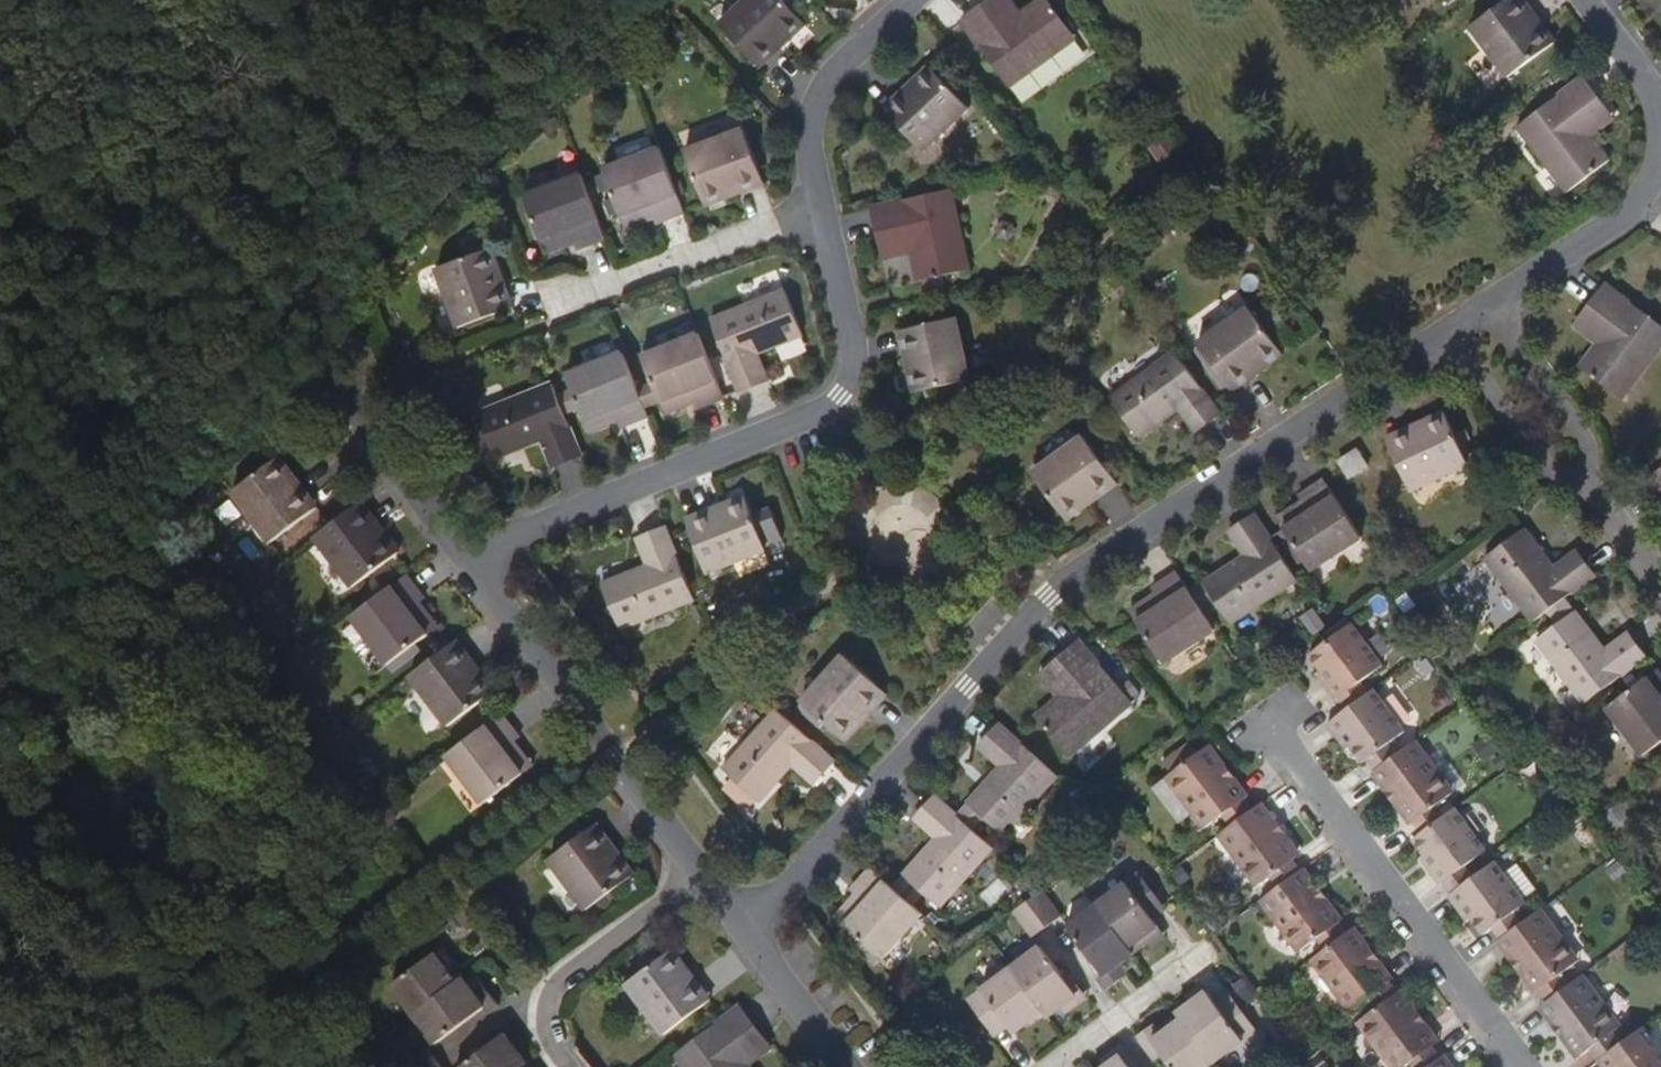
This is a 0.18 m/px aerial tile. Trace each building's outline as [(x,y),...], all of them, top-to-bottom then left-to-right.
[(806,25),(783,0),(749,0),(723,24),(755,59),(782,35),(789,41),(806,25)] [(1074,37),(1047,0),(1037,0),(1020,12),(1002,25),(985,2),(962,19),(1009,84),(1074,37)] [(1011,0),(988,0),(985,2),(1002,25),(1020,12),(1011,0)] [(1546,14),(1539,19),(1525,0),(1503,0),(1476,20),(1515,68),(1561,33),(1546,14)] [(1535,0),(1525,0),(1539,19),(1546,14),(1535,0)] [(762,66),(789,41),(782,35),(755,59),(762,66)] [(922,148),(968,106),(930,64),(912,80),(919,87),(891,112),(922,148)] [(1596,130),(1583,112),(1606,95),(1588,71),(1523,118),(1571,184),(1614,153),(1596,130)] [(891,112),(919,87),(912,80),(884,105),(891,112)] [(1619,112),(1606,95),(1583,112),(1596,130),(1619,112)] [(761,176),(745,129),(687,149),(706,204),(727,197),(724,189),(761,176)] [(1167,160),(1185,148),(1173,131),(1155,143),(1167,160)] [(686,211),(663,147),(605,168),(620,213),(649,203),(654,217),(656,222),(686,211)] [(606,236),(583,173),(527,193),(543,237),(572,227),(577,242),(579,246),(606,236)] [(727,197),(764,184),(761,176),(724,189),(727,197)] [(968,266),(951,185),(872,202),(878,231),(906,224),(911,248),(917,277),(968,266)] [(654,217),(649,203),(620,213),(626,227),(654,217)] [(911,248),(906,224),(878,231),(883,255),(911,248)] [(577,242),(572,227),(543,237),(549,251),(577,242)] [(505,309),(492,273),(501,269),(492,246),(438,265),(460,325),(505,309)] [(514,306),(501,269),(492,273),(505,309),(514,306)] [(1660,350),(1660,322),(1612,284),(1593,306),(1617,325),(1604,341),(1584,366),(1625,396),(1660,350)] [(757,353),(803,336),(786,292),(712,319),(738,391),(767,381),(757,353)] [(1258,313),(1273,331),(1286,321),(1272,302),(1258,313)] [(1283,353),(1249,306),(1199,342),(1228,381),(1260,359),(1265,366),(1283,353)] [(1617,325),(1593,306),(1580,323),(1604,341),(1617,325)] [(968,375),(955,315),(906,325),(914,362),(908,363),(913,387),(968,375)] [(914,362),(906,325),(900,327),(908,363),(914,362)] [(725,397),(700,333),(643,354),(654,385),(660,401),(690,389),(696,404),(697,407),(725,397)] [(1224,412),(1179,350),(1115,397),(1144,436),(1183,406),(1201,429),(1224,412)] [(639,390),(624,351),(569,373),(581,403),(587,419),(616,408),(621,419),(623,425),(649,414),(646,406),(639,390)] [(1233,388),(1265,366),(1260,359),(1228,381),(1233,388)] [(564,409),(554,382),(480,411),(483,421),(470,425),(476,444),(481,443),(484,453),(495,449),(497,454),(544,436),(554,464),(582,453),(571,425),(564,409)] [(660,401),(654,385),(639,390),(646,406),(660,401)] [(665,414),(696,404),(690,389),(660,401),(665,414)] [(587,419),(581,403),(564,409),(571,425),(587,419)] [(592,431),(621,419),(616,408),(587,419),(592,431)] [(1469,466),(1445,416),(1389,442),(1413,492),(1469,466)] [(1116,475),(1087,435),(1037,471),(1070,518),(1090,504),(1085,498),(1116,475)] [(1370,468),(1359,452),(1341,463),(1352,480),(1370,468)] [(310,510),(288,481),(294,476),(278,455),(233,488),(270,539),(310,510)] [(1651,482),(1660,495),(1660,474),(1651,482)] [(1090,504),(1121,482),(1116,475),(1085,498),(1090,504)] [(316,505),(294,476),(288,481),(310,510),(316,505)] [(1363,540),(1326,483),(1301,498),(1305,503),(1312,515),(1288,531),(1312,570),(1363,540)] [(763,548),(743,495),(720,503),(723,513),(688,526),(704,569),(763,548)] [(384,530),(361,499),(354,504),(377,536),(384,530)] [(688,526),(723,513),(720,503),(684,515),(688,526)] [(1288,531),(1312,515),(1305,503),(1280,519),(1288,531)] [(398,550),(384,530),(377,536),(354,504),(316,534),(353,583),(398,550)] [(1232,623),(1299,580),(1259,516),(1233,532),(1248,556),(1192,592),(1201,607),(1216,597),(1232,623)] [(693,596),(666,527),(638,535),(647,564),(601,581),(618,624),(693,596)] [(1563,599),(1590,578),(1573,556),(1552,571),(1522,531),(1484,560),(1533,623),(1550,609),(1563,599)] [(423,632),(406,608),(418,599),(422,596),(404,572),(348,612),(384,661),(423,632)] [(1192,592),(1179,573),(1154,589),(1157,595),(1165,607),(1140,622),(1165,663),(1217,631),(1201,607),(1192,592)] [(1165,607),(1157,595),(1133,610),(1140,622),(1165,607)] [(436,622),(418,599),(406,608),(423,632),(436,622)] [(1636,666),(1644,660),(1626,637),(1604,654),(1563,599),(1550,609),(1562,624),(1536,643),(1584,705),(1621,677),(1636,666)] [(1383,666),(1352,625),(1310,656),(1331,684),(1326,687),(1336,701),(1359,684),(1383,666)] [(477,670),(452,637),(445,642),(469,675),(477,670)] [(490,688),(477,670),(469,675),(445,642),(406,671),(444,722),(490,688)] [(1070,758),(1135,705),(1082,645),(1060,664),(1077,686),(1060,700),(1037,719),(1070,758)] [(859,714),(884,687),(850,656),(807,703),(849,739),(867,720),(859,714)] [(1077,686),(1060,664),(1043,679),(1060,700),(1077,686)] [(1646,679),(1636,666),(1621,677),(1632,689),(1646,679)] [(1656,671),(1646,679),(1660,699),(1660,677),(1656,671)] [(1660,741),(1660,699),(1646,679),(1632,689),(1607,709),(1643,754),(1660,741)] [(1345,713),(1368,696),(1359,684),(1336,701),(1345,713)] [(867,720),(891,693),(884,687),(859,714),(867,720)] [(1389,744),(1405,732),(1374,691),(1368,696),(1345,713),(1328,726),(1337,739),(1342,735),(1363,763),(1366,761),(1389,744)] [(516,772),(499,747),(511,739),(515,736),(497,711),(443,751),(479,799),(516,772)] [(838,760),(782,711),(728,770),(738,777),(747,785),(738,796),(753,809),(762,799),(764,800),(797,763),(818,781),(838,760)] [(1005,837),(1059,778),(1056,777),(1002,728),(983,750),(1003,768),(960,816),(972,827),(983,816),(1005,837)] [(529,763),(511,739),(499,747),(516,772),(529,763)] [(1450,796),(1424,762),(1428,758),(1417,743),(1399,757),(1375,774),(1412,823),(1436,806),(1450,796)] [(1375,774),(1399,757),(1389,744),(1366,761),(1375,774)] [(1242,803),(1204,753),(1166,781),(1193,816),(1189,819),(1201,834),(1219,821),(1242,803)] [(738,796),(747,785),(738,777),(729,788),(738,796)] [(942,908),(995,848),(972,827),(960,816),(939,798),(919,820),(940,839),(894,889),(907,901),(919,888),(942,908)] [(1227,831),(1250,814),(1242,803),(1219,821),(1227,831)] [(1421,836),(1444,818),(1436,806),(1412,823),(1421,836)] [(1294,860),(1256,809),(1250,814),(1227,831),(1215,841),(1226,855),(1230,853),(1257,888),(1268,880),(1291,863),(1294,860)] [(1487,852),(1456,810),(1444,818),(1421,836),(1413,842),(1434,869),(1429,874),(1439,886),(1461,870),(1487,852)] [(621,858),(598,827),(592,832),(616,862),(621,858)] [(592,911),(636,877),(621,858),(616,862),(592,832),(554,861),(592,911)] [(1277,891),(1299,875),(1291,863),(1268,880),(1277,891)] [(1514,912),(1527,903),(1495,863),(1471,881),(1448,898),(1458,910),(1463,907),(1484,934),(1492,929),(1514,912)] [(1448,898),(1471,881),(1461,870),(1439,886),(1448,898)] [(884,962),(925,917),(907,901),(894,889),(874,871),(854,893),(858,897),(870,906),(849,929),(884,962)] [(1157,919),(1149,909),(1162,900),(1144,875),(1101,906),(1132,949),(1162,927),(1157,919)] [(1339,926),(1299,875),(1277,891),(1258,905),(1270,921),(1274,919),(1301,954),(1316,943),(1339,926)] [(1064,917),(1046,891),(1031,902),(1050,928),(1064,917)] [(485,922),(467,897),(453,908),(472,932),(485,922)] [(849,929),(870,906),(858,897),(838,918),(849,929)] [(1157,919),(1169,910),(1162,900),(1149,909),(1157,919)] [(1050,928),(1031,902),(1018,912),(1037,937),(1050,928)] [(1132,949),(1101,906),(1071,927),(1085,947),(1107,976),(1100,981),(1109,992),(1125,979),(1118,969),(1136,955),(1132,949)] [(1576,964),(1550,929),(1554,925),(1543,910),(1524,925),(1501,941),(1538,992),(1561,975),(1576,964)] [(1501,941),(1524,925),(1514,912),(1492,929),(1501,941)] [(1323,952),(1345,935),(1339,926),(1316,943),(1323,952)] [(1388,983),(1349,932),(1345,935),(1323,952),(1311,960),(1338,995),(1335,998),(1347,1014),(1366,1001),(1388,983)] [(704,1003),(682,973),(689,968),(673,947),(627,981),(664,1031),(704,1003)] [(1081,996),(1058,965),(1046,948),(1015,970),(1046,1012),(1050,1018),(1081,996)] [(418,1015),(461,983),(440,955),(396,987),(418,1015)] [(711,998),(689,968),(682,973),(704,1003),(711,998)] [(1046,1012),(1015,970),(972,1001),(990,1025),(1004,1016),(1011,1025),(1017,1033),(1046,1012)] [(1548,1004),(1570,987),(1561,975),(1538,992),(1548,1004)] [(1618,1029),(1592,994),(1596,991),(1585,976),(1570,987),(1548,1004),(1544,1007),(1581,1057),(1590,1051),(1613,1033),(1618,1029)] [(458,1032),(489,1008),(495,1015),(504,1008),(493,992),(483,999),(468,979),(461,983),(418,1015),(441,1045),(458,1032)] [(1374,1012),(1397,995),(1388,983),(1366,1001),(1374,1012)] [(1216,1062),(1258,1032),(1241,1007),(1228,1016),(1221,1007),(1211,993),(1181,1015),(1186,1021),(1216,1062)] [(1397,995),(1374,1012),(1358,1023),(1386,1060),(1383,1062),(1386,1066),(1407,1066),(1409,1066),(1431,1049),(1436,1046),(1397,995)] [(1228,1016),(1241,1007),(1234,998),(1221,1007),(1228,1016)] [(735,1047),(758,1030),(740,1005),(674,1053),(685,1066),(750,1066),(748,1065),(735,1047)] [(997,1035),(1011,1025),(1004,1016),(990,1025),(997,1035)] [(1186,1021),(1167,1035),(1159,1026),(1142,1038),(1149,1048),(1156,1044),(1173,1066),(1210,1066),(1216,1062),(1186,1021)] [(1645,1029),(1622,1046),(1619,1048),(1599,1063),(1601,1066),(1660,1066),(1660,1050),(1645,1029)] [(771,1048),(758,1030),(735,1047),(748,1065),(771,1048)] [(1599,1063),(1619,1048),(1622,1046),(1613,1033),(1590,1051),(1599,1063)] [(531,1065),(509,1036),(477,1058),(465,1066),(527,1066),(531,1065)] [(1439,1059),(1431,1049),(1409,1066),(1410,1066),(1429,1066),(1439,1059)] [(443,1064),(434,1050),(411,1066),(439,1066),(443,1064)] [(1126,1057),(1112,1066),(1133,1066),(1126,1057)]
